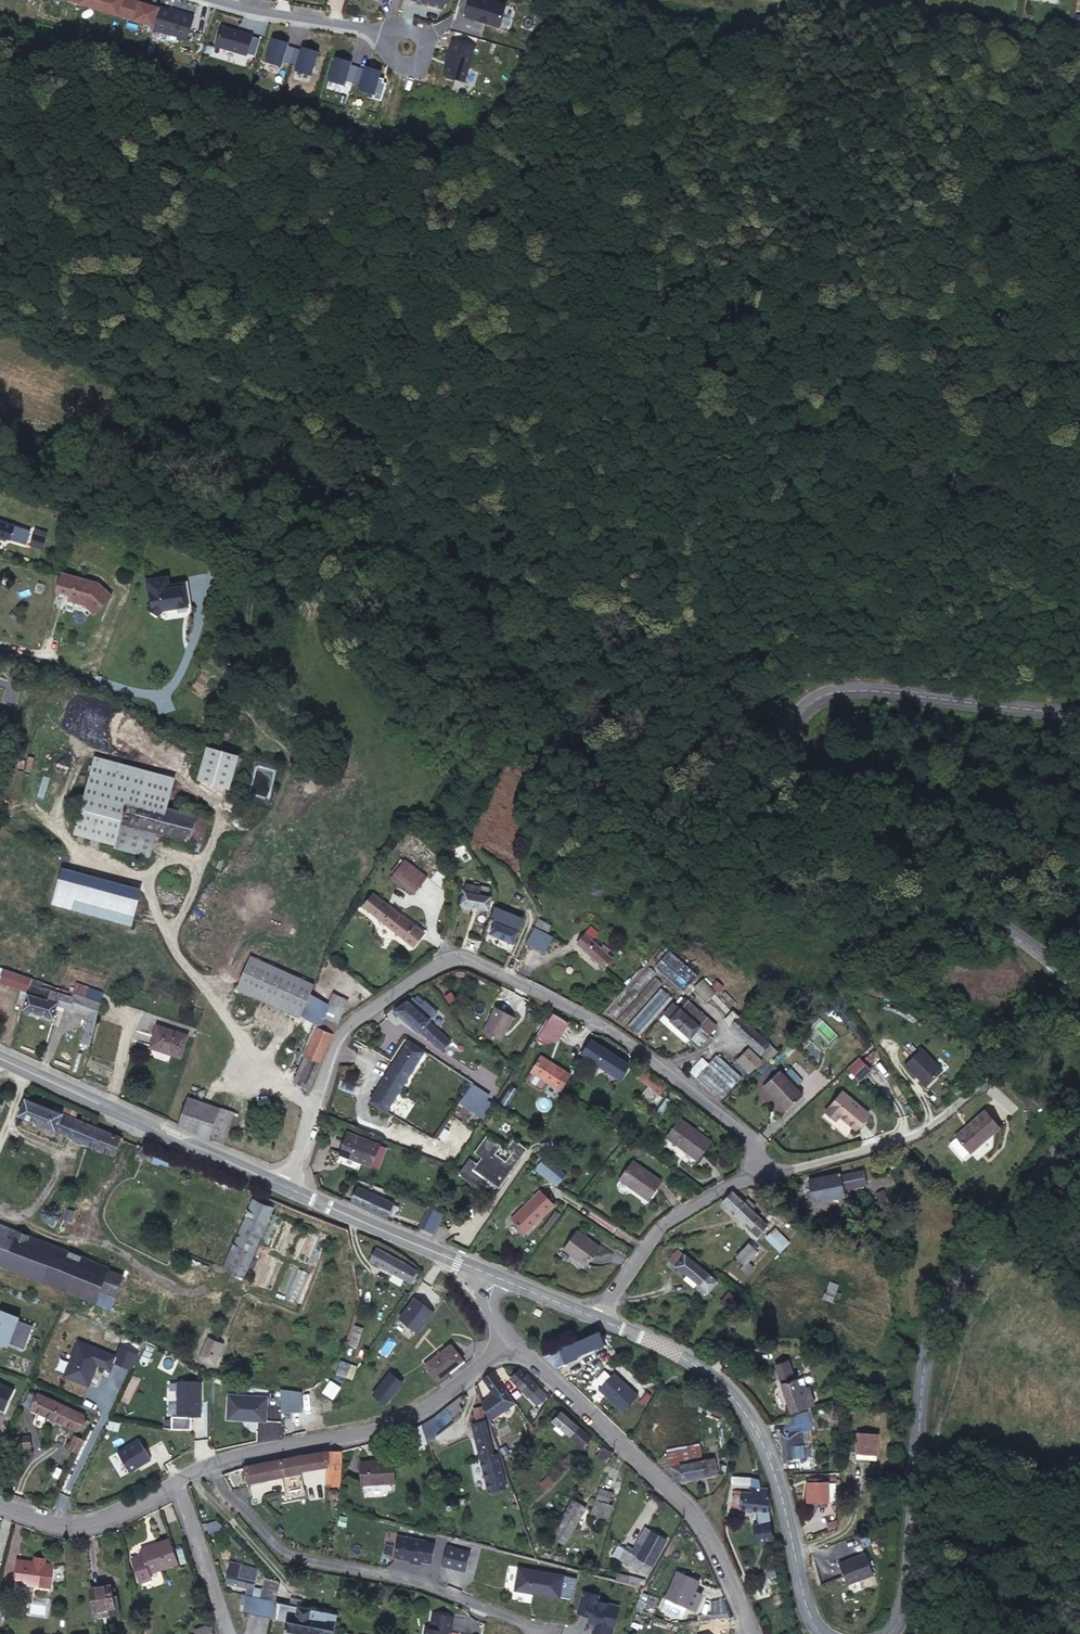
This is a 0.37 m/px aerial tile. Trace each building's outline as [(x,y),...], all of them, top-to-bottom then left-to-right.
[(158,27),(162,8),(143,3),(130,2),(129,8),(124,6),(125,0),(58,0),(68,3),(67,7),(82,11),(83,7),(124,18),(124,22),(138,26),(139,22),(158,27)] [(395,0),(438,13),(441,0),(395,0)] [(473,0),(460,0),(455,21),(493,34),(499,8),(473,0)] [(201,21),(169,11),(161,36),(194,48),(201,21)] [(247,36),(213,26),(208,48),(241,60),(247,36)] [(468,49),(445,41),(435,80),(458,86),(468,49)] [(281,47),(263,42),(255,69),(272,75),(281,47)] [(311,56),(296,50),(288,77),(303,83),(311,56)] [(345,65),(329,60),(322,86),(338,92),(345,65)] [(374,75),(358,69),(351,97),(366,103),(374,75)] [(0,520),(0,535),(24,542),(28,529),(0,520)] [(44,534),(33,531),(29,544),(40,547),(44,534)] [(97,577),(60,566),(55,584),(68,588),(66,593),(84,599),(92,607),(110,590),(97,577)] [(165,572),(143,576),(146,591),(147,591),(148,598),(146,601),(147,605),(153,610),(157,609),(160,606),(185,602),(183,585),(182,580),(171,582),(171,583),(167,584),(166,579),(165,572)] [(189,602),(186,585),(185,577),(166,579),(167,584),(171,583),(171,582),(182,580),(183,585),(185,602),(189,602)] [(235,750),(204,742),(196,774),(227,782),(235,750)] [(88,760),(83,781),(69,830),(108,840),(114,817),(121,792),(161,803),(166,782),(168,774),(90,753),(88,760)] [(147,851),(154,828),(186,837),(193,812),(161,803),(121,792),(114,817),(108,840),(147,851)] [(403,872),(410,862),(402,857),(390,875),(413,890),(418,882),(403,872)] [(425,873),(410,862),(403,872),(418,882),(425,873)] [(141,889),(62,868),(52,905),(131,926),(141,889)] [(472,881),(466,879),(458,903),(486,913),(491,900),(477,895),(479,889),(471,886),(472,881)] [(420,928),(370,889),(361,901),(412,939),(420,928)] [(524,919),(495,907),(491,920),(495,922),(491,934),(514,944),(524,919)] [(548,922),(537,916),(534,923),(544,929),(548,922)] [(604,938),(600,943),(591,935),(598,927),(590,921),(584,930),(576,939),(603,962),(611,952),(608,949),(611,945),(604,938)] [(423,928),(428,934),(436,928),(431,922),(423,928)] [(550,936),(532,928),(525,942),(543,950),(550,936)] [(698,974),(667,947),(652,963),(683,991),(698,974)] [(314,980),(251,952),(235,987),(298,1015),(314,980)] [(617,1018),(637,1036),(672,998),(644,972),(629,987),(638,996),(617,1018)] [(101,1004),(28,976),(20,1004),(51,1015),(55,1003),(88,1015),(77,1052),(86,1055),(101,1004)] [(703,1004),(713,995),(701,981),(691,990),(703,1004)] [(323,1042),(336,1005),(340,994),(325,989),(292,1080),(310,1086),(323,1042)] [(728,1013),(736,1006),(722,992),(715,999),(728,1013)] [(411,994),(407,1000),(406,999),(398,1010),(440,1042),(449,1032),(424,1013),(428,1008),(411,994)] [(685,994),(677,1003),(708,1031),(716,1022),(685,994)] [(677,1003),(668,1014),(699,1042),(708,1031),(677,1003)] [(841,1014),(830,1003),(818,1015),(820,1017),(803,1035),(818,1050),(826,1042),(830,1046),(851,1026),(840,1015),(841,1014)] [(513,1015),(496,1005),(483,1030),(500,1039),(513,1015)] [(565,1020),(553,1013),(539,1033),(551,1042),(565,1020)] [(663,1020),(694,1047),(699,1042),(668,1014),(663,1020)] [(769,1039),(742,1016),(732,1027),(758,1050),(769,1039)] [(180,1057),(187,1036),(158,1027),(151,1048),(180,1057)] [(625,1059),(587,1039),(580,1051),(619,1071),(630,1077),(635,1065),(625,1059)] [(386,1109),(405,1082),(420,1060),(424,1054),(407,1042),(402,1050),(388,1070),(368,1097),(386,1109)] [(749,1076),(761,1063),(747,1049),(735,1062),(749,1076)] [(917,1077),(919,1076),(921,1078),(919,1079),(926,1086),(942,1070),(921,1049),(905,1065),(917,1077)] [(741,1073),(716,1050),(695,1073),(721,1096),(741,1073)] [(547,1078),(559,1087),(568,1073),(541,1053),(527,1074),(527,1077),(538,1085),(542,1084),(547,1078)] [(871,1070),(860,1058),(848,1069),(859,1081),(871,1070)] [(657,1077),(642,1067),(637,1074),(651,1084),(657,1077)] [(777,1069),(760,1085),(785,1108),(801,1092),(777,1069)] [(865,1112),(840,1090),(823,1108),(835,1119),(838,1115),(851,1128),(865,1112)] [(226,1141),(235,1115),(219,1109),(189,1099),(180,1126),(212,1137),(226,1141)] [(121,1140),(93,1129),(75,1122),(57,1115),(27,1103),(21,1118),(115,1157),(121,1140)] [(462,1106),(453,1120),(466,1129),(476,1116),(462,1106)] [(57,1115),(75,1122),(78,1113),(68,1109),(67,1112),(59,1108),(57,1115)] [(965,1153),(993,1129),(977,1112),(949,1137),(965,1153)] [(669,1134),(675,1140),(670,1147),(692,1164),(697,1157),(711,1140),(681,1117),(669,1134)] [(379,1145),(349,1133),(342,1149),(371,1162),(379,1145)] [(481,1139),(470,1155),(478,1161),(473,1170),(501,1185),(522,1151),(509,1143),(503,1152),(508,1156),(504,1163),(491,1155),(496,1148),(481,1139)] [(170,1161),(141,1148),(137,1156),(160,1165),(161,1163),(168,1166),(170,1161)] [(478,1161),(470,1155),(463,1168),(471,1173),(473,1170),(478,1161)] [(660,1180),(631,1158),(617,1179),(645,1200),(660,1180)] [(547,1165),(542,1173),(556,1183),(561,1174),(547,1165)] [(860,1165),(837,1171),(841,1185),(864,1179),(860,1165)] [(837,1171),(837,1170),(813,1177),(818,1194),(842,1187),(841,1185),(837,1171)] [(843,1193),(842,1187),(818,1194),(813,1177),(807,1179),(814,1200),(843,1193)] [(883,1186),(875,1188),(881,1202),(888,1199),(883,1186)] [(426,1192),(416,1189),(413,1198),(423,1202),(426,1192)] [(553,1205),(539,1189),(512,1216),(526,1231),(553,1205)] [(355,1192),(350,1203),(383,1218),(390,1200),(379,1196),(377,1200),(355,1192)] [(765,1224),(749,1209),(752,1205),(744,1198),(741,1202),(730,1192),(720,1203),(756,1234),(765,1224)] [(273,1210),(252,1202),(224,1269),(244,1277),(273,1210)] [(433,1235),(442,1214),(428,1209),(420,1229),(433,1235)] [(96,1302),(100,1292),(109,1271),(71,1255),(0,1225),(0,1226),(0,1267),(31,1280),(32,1276),(96,1302)] [(778,1253),(789,1243),(775,1228),(764,1239),(778,1253)] [(598,1248),(577,1230),(564,1248),(585,1265),(598,1248)] [(757,1247),(748,1240),(735,1257),(743,1263),(751,1251),(754,1252),(757,1247)] [(409,1284),(415,1272),(375,1250),(369,1261),(409,1284)] [(717,1279),(683,1254),(675,1265),(686,1274),(697,1282),(709,1290),(717,1279)] [(126,1278),(109,1271),(100,1292),(117,1299),(126,1278)] [(697,1282),(686,1274),(683,1278),(694,1285),(697,1282)] [(735,1290),(724,1281),(715,1293),(726,1302),(735,1290)] [(434,1313),(416,1299),(400,1320),(419,1334),(434,1313)] [(8,1347),(10,1343),(24,1349),(33,1326),(18,1321),(20,1317),(1,1310),(0,1311),(0,1344),(8,1347)] [(603,1341),(601,1336),(597,1329),(548,1353),(552,1362),(603,1341)] [(214,1361),(223,1341),(211,1335),(202,1355),(214,1361)] [(64,1376),(88,1386),(97,1365),(110,1370),(116,1356),(78,1341),(64,1376)] [(460,1358),(450,1346),(428,1364),(437,1376),(460,1358)] [(808,1384),(805,1385),(804,1379),(799,1379),(797,1380),(799,1386),(798,1387),(795,1376),(794,1376),(789,1357),(775,1361),(789,1409),(813,1402),(808,1384)] [(609,1373),(604,1368),(595,1378),(601,1383),(599,1387),(624,1408),(637,1393),(612,1370),(609,1373)] [(527,1393),(535,1385),(523,1374),(520,1375),(515,1372),(509,1377),(527,1393)] [(516,1401),(494,1374),(482,1378),(495,1394),(483,1398),(490,1419),(516,1401)] [(401,1385),(389,1375),(375,1391),(387,1401),(401,1385)] [(200,1417),(201,1381),(178,1381),(177,1416),(200,1417)] [(0,1384),(0,1411),(6,1414),(15,1392),(6,1388),(6,1387),(0,1384)] [(543,1392),(535,1385),(527,1393),(525,1395),(534,1401),(543,1392)] [(301,1392),(280,1390),(282,1412),(302,1411),(301,1392)] [(649,1405),(652,1396),(641,1391),(637,1400),(649,1405)] [(48,1413),(78,1427),(84,1414),(39,1394),(38,1396),(30,1393),(25,1403),(41,1410),(39,1415),(45,1418),(48,1413)] [(267,1397),(228,1395),(227,1419),(266,1421),(267,1397)] [(463,1408),(458,1400),(447,1408),(452,1417),(463,1408)] [(602,1448),(558,1410),(551,1418),(595,1456),(602,1448)] [(493,1458),(483,1413),(475,1414),(475,1422),(471,1423),(487,1492),(504,1488),(499,1457),(493,1458)] [(788,1419),(789,1427),(785,1428),(786,1433),(779,1435),(783,1455),(796,1453),(804,1451),(801,1431),(806,1430),(803,1416),(788,1419)] [(427,1445),(421,1425),(416,1429),(421,1447),(427,1445)] [(877,1448),(877,1428),(856,1428),(856,1448),(857,1455),(877,1455),(877,1448)] [(85,1436),(76,1433),(71,1445),(79,1449),(85,1436)] [(33,1436),(23,1434),(21,1443),(32,1445),(33,1436)] [(139,1439),(118,1452),(130,1472),(151,1459),(139,1439)] [(667,1450),(670,1468),(702,1461),(699,1444),(667,1450)] [(331,1482),(337,1448),(329,1451),(322,1452),(244,1463),(246,1480),(300,1473),(300,1471),(324,1467),(322,1483),(331,1483),(331,1482)] [(393,1482),(390,1459),(361,1463),(363,1484),(393,1482)] [(702,1461),(670,1468),(674,1480),(676,1482),(717,1474),(714,1459),(702,1461)] [(750,1485),(750,1477),(733,1477),(731,1484),(750,1486),(750,1485)] [(759,1479),(750,1477),(750,1485),(752,1486),(760,1487),(759,1479)] [(329,1493),(328,1495),(338,1496),(340,1484),(331,1482),(331,1483),(329,1491),(329,1493)] [(826,1498),(826,1484),(808,1484),(807,1498),(826,1498)] [(735,1491),(735,1495),(734,1496),(733,1506),(734,1507),(757,1510),(759,1523),(754,1524),(757,1542),(773,1539),(769,1512),(769,1505),(768,1488),(751,1486),(751,1495),(749,1495),(749,1492),(735,1491)] [(608,1499),(597,1495),(591,1513),(601,1517),(608,1499)] [(584,1505),(572,1499),(552,1536),(564,1542),(584,1505)] [(347,1517),(339,1516),(338,1525),(346,1526),(347,1517)] [(215,1518),(203,1521),(205,1530),(225,1525),(215,1518)] [(652,1532),(646,1528),(638,1542),(644,1545),(652,1532)] [(648,1575),(654,1565),(668,1540),(658,1535),(652,1532),(644,1545),(638,1542),(634,1549),(628,1546),(626,1549),(619,1545),(612,1555),(631,1566),(631,1565),(648,1575)] [(425,1539),(398,1534),(395,1552),(397,1556),(411,1558),(410,1561),(420,1562),(425,1539)] [(177,1562),(170,1541),(142,1551),(144,1556),(133,1560),(142,1584),(152,1580),(149,1572),(177,1562)] [(470,1552),(446,1546),(442,1565),(466,1571),(470,1552)] [(840,1561),(846,1582),(873,1576),(868,1554),(840,1561)] [(245,1585),(243,1594),(261,1597),(263,1588),(252,1586),(256,1566),(229,1561),(225,1581),(245,1585)] [(17,1585),(53,1588),(55,1566),(19,1563),(17,1585)] [(563,1572),(518,1564),(515,1584),(518,1588),(560,1594),(563,1572)] [(686,1604),(695,1580),(675,1573),(666,1597),(686,1604)] [(261,1597),(276,1600),(279,1583),(274,1582),(275,1579),(265,1577),(263,1588),(261,1597)] [(116,1611),(113,1590),(94,1593),(97,1614),(116,1611)] [(601,1633),(603,1633),(610,1633),(614,1618),(613,1615),(616,1613),(618,1605),(596,1599),(597,1594),(582,1590),(576,1612),(591,1615),(589,1622),(593,1623),(591,1631),(597,1632),(596,1633),(601,1633)] [(328,1630),(332,1612),(278,1601),(276,1600),(261,1597),(243,1594),(240,1593),(239,1601),(243,1602),(242,1608),(270,1614),(269,1617),(274,1618),(274,1620),(284,1623),(283,1633),(327,1633),(328,1630)] [(432,1611),(430,1626),(425,1625),(423,1633),(446,1633),(447,1630),(450,1631),(453,1615),(432,1611)]
